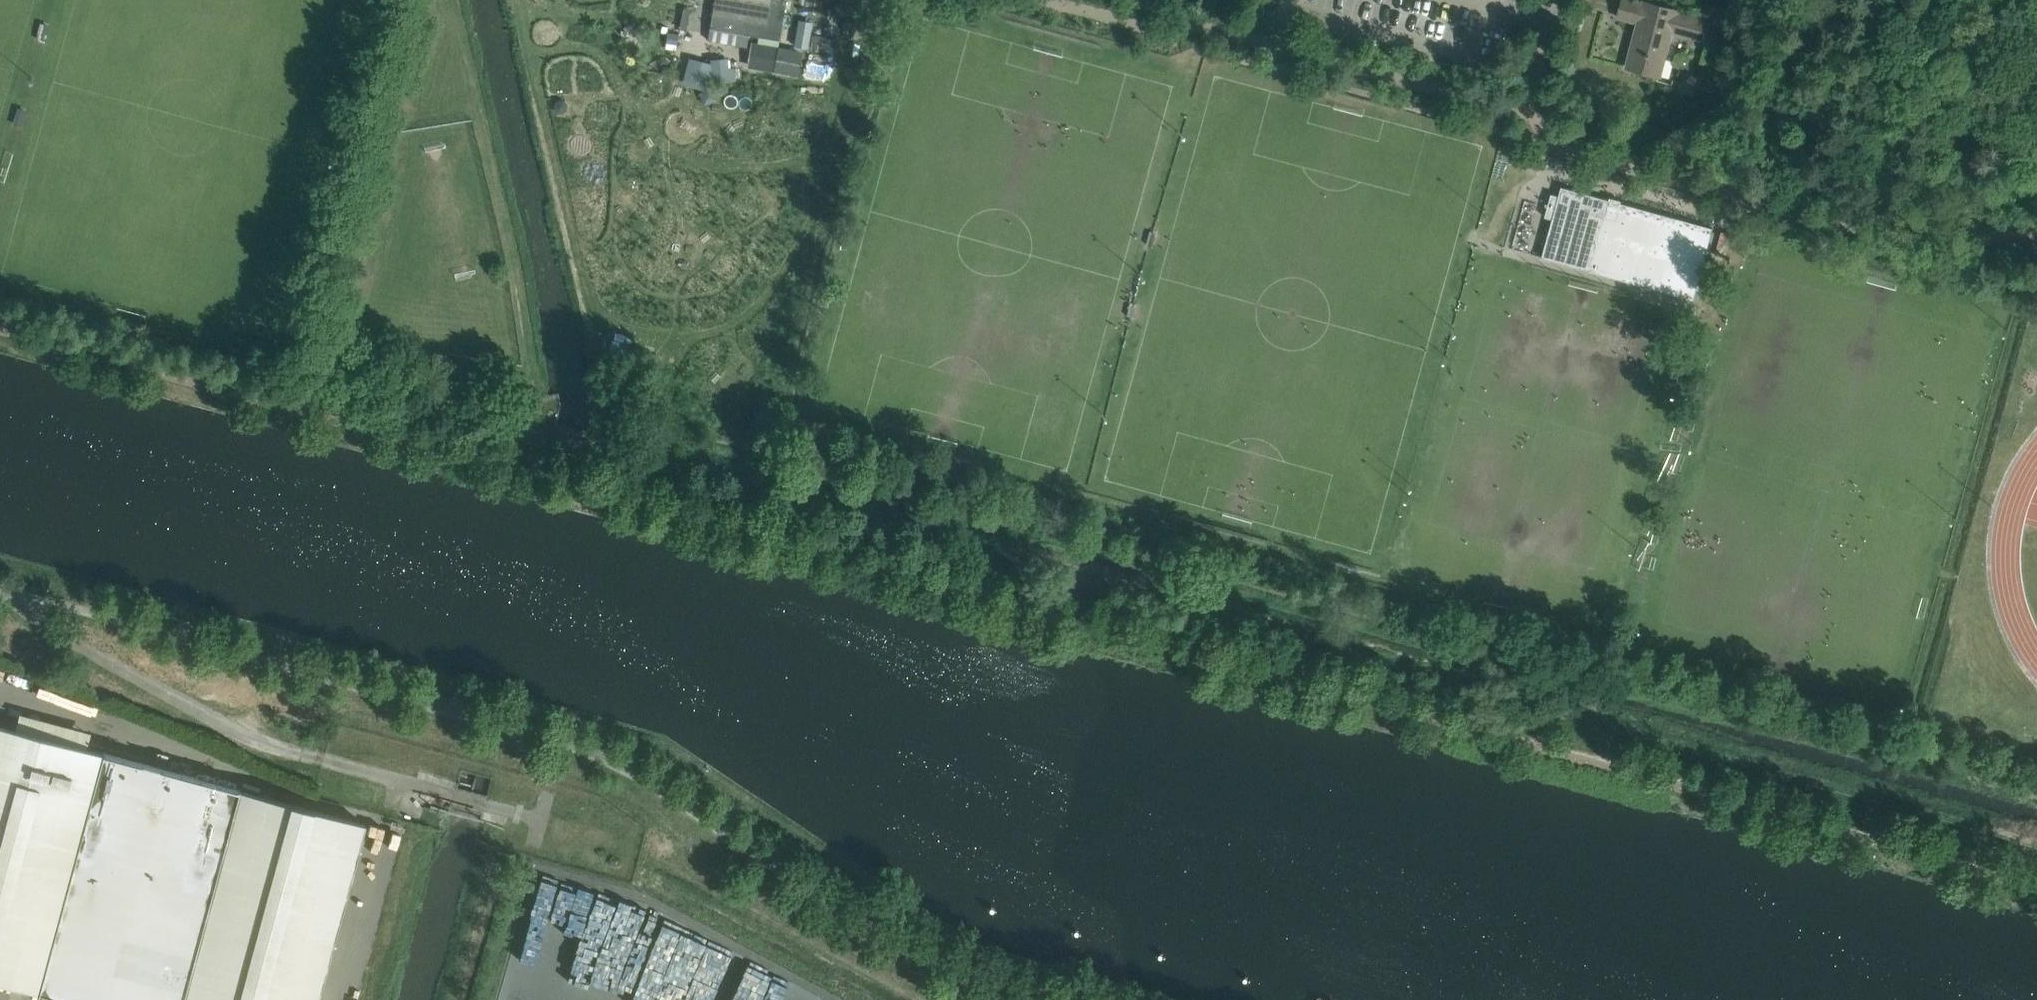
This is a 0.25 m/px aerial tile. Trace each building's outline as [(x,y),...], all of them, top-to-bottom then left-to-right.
[(710,28),(742,33),(749,34),(757,36),(780,39),(786,0),(715,0),(712,15),(710,28)] [(1659,75),(1671,31),(1705,41),(1710,21),(1677,11),(1677,10),(1664,6),(1645,0),(1627,66),(1647,71),(1659,75)] [(800,20),(796,45),(807,47),(811,22),(800,20)] [(668,29),(666,40),(677,43),(679,32),(668,29)] [(815,35),(813,48),(824,49),(826,36),(815,35)] [(756,43),(752,66),(775,70),(790,72),(794,49),(778,47),(756,43)] [(664,64),(662,72),(671,74),(672,66),(664,64)] [(729,64),(713,66),(714,81),(736,79),(735,64),(729,64)] [(1553,218),(1542,256),(1590,270),(1642,284),(1643,282),(1653,285),(1653,287),(1694,298),(1702,267),(1701,267),(1703,258),(1705,258),(1713,227),(1621,202),(1621,204),(1609,200),(1610,199),(1562,185),(1557,203),(1550,201),(1551,200),(1550,200),(1545,216),(1553,218)] [(1731,233),(1722,230),(1715,254),(1724,256),(1725,256),(1731,233)] [(620,348),(616,363),(640,369),(644,355),(620,348)] [(104,751),(0,729),(0,983),(39,993),(104,751)] [(240,790),(241,787),(240,787),(239,789),(104,753),(105,751),(104,751),(39,993),(40,993),(40,992),(71,999),(183,999),(240,790)] [(183,999),(330,999),(375,823),(241,787),(183,999)]
